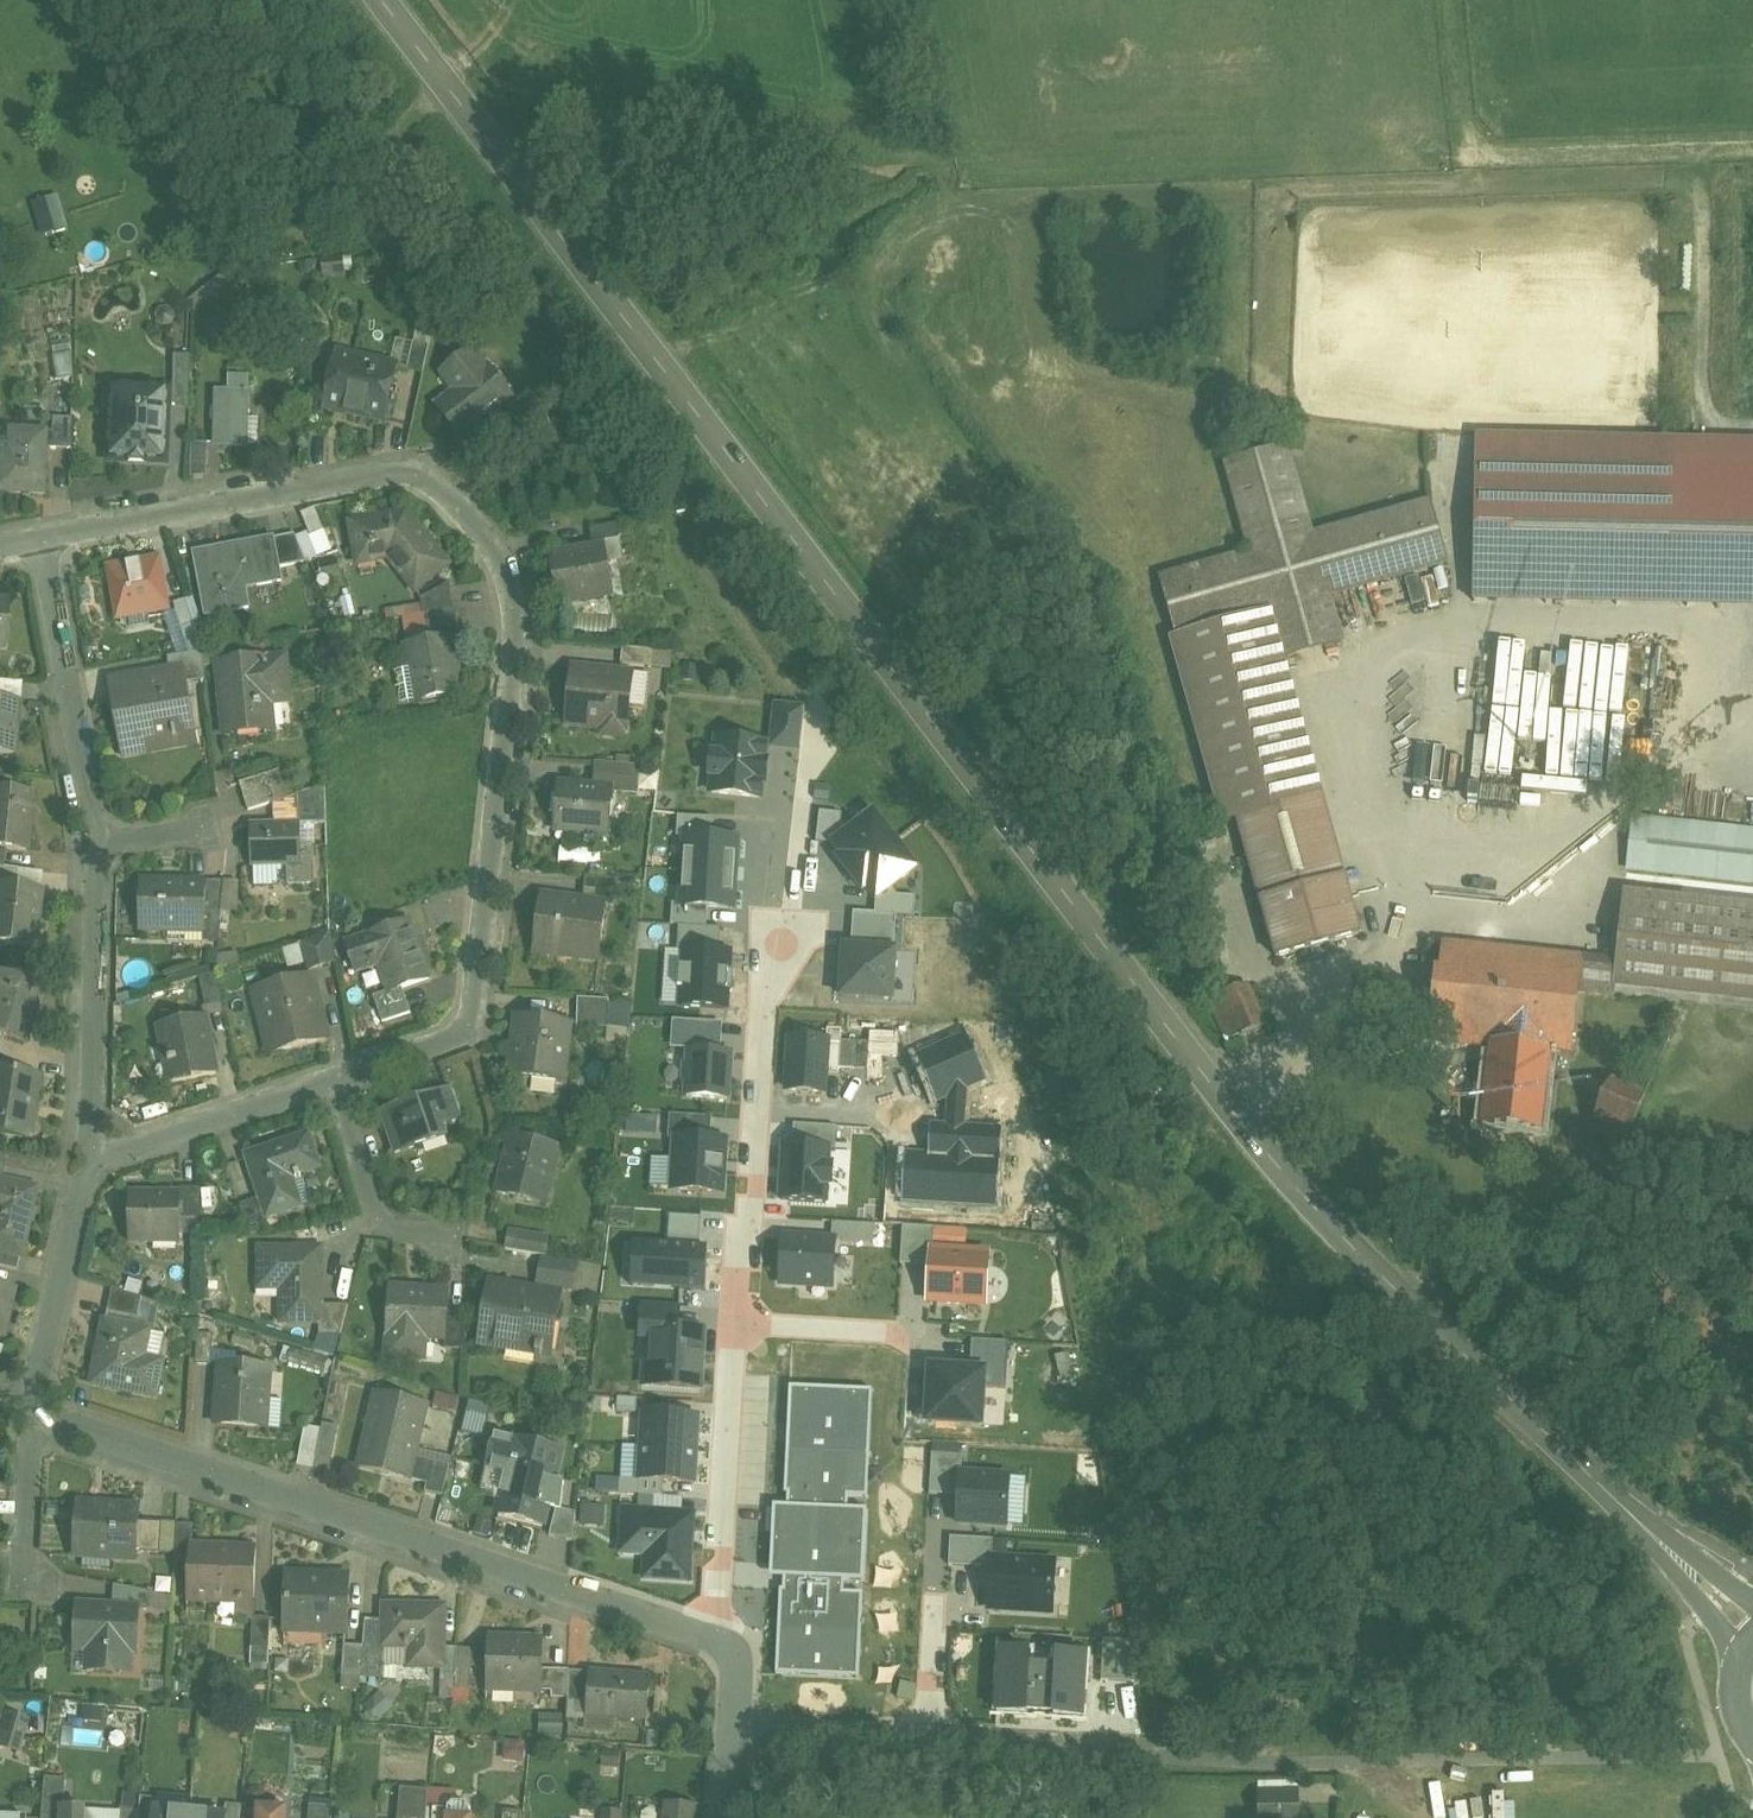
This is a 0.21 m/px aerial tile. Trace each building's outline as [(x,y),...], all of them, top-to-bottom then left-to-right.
[(66,193),(37,201),(47,235),(75,227),(66,193)] [(436,319),(422,316),(416,344),(430,347),(436,319)] [(430,347),(416,344),(410,371),(424,374),(425,373),(424,373),(430,347)] [(56,349),(63,377),(81,373),(74,345),(56,349)] [(491,367),(476,348),(452,367),(467,386),(440,407),(463,437),(515,396),(492,367),(491,367)] [(397,367),(338,354),(327,408),(385,421),(397,367)] [(191,376),(175,376),(174,406),(190,408),(191,376)] [(232,392),(219,391),(217,443),(246,444),(249,377),(232,377),(232,392)] [(170,390),(113,388),(113,390),(117,391),(117,417),(112,417),(111,461),(167,463),(170,390)] [(551,410),(531,389),(509,411),(529,431),(551,410)] [(74,418),(54,417),(53,448),(73,449),(74,418)] [(10,429),(8,465),(0,465),(0,490),(44,492),(47,431),(10,429)] [(198,476),(217,475),(215,442),(196,443),(198,476)] [(1431,504),(1312,538),(1286,447),(1228,463),(1253,554),(1161,580),(1177,638),(1178,639),(1270,613),(1283,658),(1341,641),(1328,596),(1447,562),(1431,504)] [(1478,459),(1475,603),(1752,608),(1752,465),(1478,459)] [(423,539),(411,525),(415,522),(408,514),(352,525),(357,552),(381,548),(416,592),(449,566),(426,537),(423,539)] [(618,526),(592,531),(594,544),(620,540),(618,526)] [(309,533),(297,537),(307,562),(319,558),(309,533)] [(296,535),(275,539),(280,568),(307,563),(296,535)] [(275,539),(196,553),(207,616),(249,608),(245,589),(283,582),(280,568),(275,539)] [(606,547),(552,556),(560,604),(614,595),(606,547)] [(167,608),(159,560),(110,569),(119,616),(167,608)] [(451,585),(422,601),(425,615),(455,610),(451,585)] [(188,600),(175,603),(183,628),(196,624),(188,600)] [(0,601),(0,648),(5,648),(8,602),(0,601)] [(455,610),(425,615),(429,642),(453,638),(462,637),(457,610),(455,610)] [(1283,658),(1270,613),(1178,639),(1177,638),(1173,640),(1225,823),(1239,819),(1238,818),(1321,795),(1283,658)] [(429,642),(405,646),(409,671),(416,670),(420,699),(414,700),(414,703),(462,695),(453,638),(429,642)] [(654,652),(623,649),(622,666),(652,669),(654,652)] [(204,652),(175,656),(177,673),(183,672),(186,683),(207,679),(204,652)] [(1546,654),(1545,663),(1579,667),(1580,658),(1546,654)] [(286,659),(267,661),(267,659),(220,664),(221,682),(223,681),(226,708),(224,709),(227,737),(274,732),(270,696),(289,694),(286,659)] [(683,679),(695,681),(697,664),(685,663),(683,679)] [(634,674),(573,668),(567,725),(601,729),(601,736),(624,739),(624,732),(628,732),(634,674)] [(177,673),(113,685),(125,751),(126,751),(123,735),(159,728),(161,736),(174,733),(176,742),(180,741),(179,732),(194,730),(186,683),(183,672),(177,673)] [(1580,687),(1575,760),(1623,763),(1628,693),(1595,690),(1596,676),(1578,675),(1578,687),(1580,687)] [(1470,768),(1485,769),(1485,741),(1495,741),(1496,677),(1484,677),(1484,699),(1471,699),(1470,768)] [(1518,682),(1512,747),(1561,751),(1566,686),(1518,682)] [(14,754),(18,702),(0,701),(0,753),(14,754)] [(769,749),(800,752),(805,705),(774,702),(769,749)] [(709,795),(762,801),(768,742),(715,737),(709,795)] [(816,776),(827,777),(830,757),(819,756),(816,776)] [(633,769),(598,766),(596,787),(614,789),(613,790),(632,792),(633,769)] [(1455,769),(1450,798),(1480,802),(1484,773),(1455,769)] [(271,775),(241,784),(249,811),(279,802),(271,775)] [(596,787),(559,784),(556,820),(577,822),(576,830),(610,833),(613,790),(614,789),(596,787)] [(326,788),(299,796),(301,822),(301,824),(328,824),(326,788)] [(0,791),(0,849),(4,850),(26,852),(31,794),(0,791)] [(1321,795),(1238,818),(1239,819),(1278,958),(1360,935),(1321,795)] [(830,844),(876,904),(922,869),(876,809),(830,844)] [(1750,832),(1635,819),(1629,869),(1744,882),(1750,832)] [(315,847),(302,848),(301,824),(301,822),(252,824),(253,867),(290,866),(290,886),(316,885),(315,847)] [(678,906),(736,910),(741,838),(682,834),(678,906)] [(0,867),(0,887),(15,888),(16,888),(18,869),(3,867),(0,867)] [(618,879),(587,877),(583,901),(607,904),(607,906),(614,907),(618,879)] [(207,881),(141,880),(141,931),(170,931),(170,925),(205,926),(205,931),(206,931),(207,913),(207,881)] [(225,881),(207,881),(207,913),(222,913),(225,881)] [(15,888),(0,887),(0,944),(34,949),(42,891),(16,888),(15,888)] [(583,901),(541,896),(534,952),(600,960),(607,906),(607,904),(583,901)] [(1625,897),(1618,963),(1615,982),(1618,982),(1752,997),(1752,911),(1625,897)] [(431,980),(412,924),(349,945),(356,967),(371,962),(373,966),(380,964),(390,994),(431,980)] [(331,933),(301,943),(308,971),(337,963),(331,933)] [(1582,959),(1444,945),(1434,1041),(1493,1047),(1550,1052),(1572,1054),(1579,990),(1582,959)] [(680,1009),(728,1012),(731,952),(683,949),(680,1009)] [(841,998),(893,1002),(896,952),(844,949),(841,998)] [(1618,963),(1582,959),(1579,990),(1615,994),(1617,984),(1618,984),(1618,982),(1615,982),(1618,963)] [(0,975),(0,1036),(25,1043),(32,1019),(26,1017),(35,985),(0,975)] [(217,975),(201,978),(207,1008),(223,1005),(217,975)] [(311,976),(256,990),(272,1054),(328,1040),(311,976)] [(1245,984),(1210,999),(1228,1041),(1263,1027),(1245,984)] [(611,1000),(579,999),(578,1027),(609,1027),(611,1000)] [(571,1021),(518,1015),(511,1076),(564,1082),(571,1021)] [(209,1036),(206,1018),(161,1027),(165,1047),(170,1046),(173,1059),(167,1060),(168,1065),(174,1064),(177,1081),(171,1082),(171,1083),(217,1074),(213,1054),(216,1053),(213,1035),(209,1036)] [(685,1050),(721,1052),(723,1024),(673,1020),(671,1049),(685,1050)] [(879,1033),(879,1055),(907,1056),(908,1033),(879,1033)] [(929,1125),(927,1154),(906,1153),(902,1203),(996,1210),(1001,1159),(1002,1128),(964,1126),(969,1090),(985,1084),(965,1034),(915,1056),(936,1106),(946,1103),(944,1126),(929,1125)] [(783,1093),(828,1096),(832,1038),(787,1035),(783,1093)] [(1550,1052),(1493,1047),(1484,1126),(1541,1131),(1550,1052)] [(681,1097),(730,1100),(733,1053),(721,1052),(685,1050),(681,1097)] [(0,1070),(0,1134),(30,1139),(39,1076),(0,1070)] [(1644,1093),(1612,1081),(1595,1120),(1628,1134),(1638,1111),(1644,1093)] [(451,1088),(434,1094),(445,1125),(462,1119),(451,1088)] [(445,1125),(434,1094),(383,1112),(398,1155),(424,1146),(423,1141),(440,1135),(438,1128),(445,1125)] [(634,1133),(663,1133),(663,1115),(634,1115),(634,1133)] [(670,1135),(709,1138),(711,1117),(671,1115),(670,1135)] [(796,1124),(795,1145),(832,1148),(836,1148),(838,1127),(796,1124)] [(561,1147),(512,1135),(498,1193),(532,1202),(536,1185),(550,1189),(561,1147)] [(669,1194),(725,1197),(728,1139),(709,1138),(673,1135),(669,1194)] [(310,1137),(249,1157),(262,1198),(269,1216),(300,1206),(299,1203),(291,1206),(283,1180),(320,1168),(310,1137)] [(795,1145),(782,1144),(778,1202),(829,1205),(832,1148),(795,1145)] [(0,1180),(0,1251),(21,1255),(37,1188),(2,1180),(0,1180)] [(200,1188),(181,1188),(181,1195),(181,1219),(200,1219),(200,1188)] [(181,1195),(130,1195),(130,1241),(181,1241),(181,1219),(181,1195)] [(262,1198),(241,1205),(251,1235),(268,1235),(263,1218),(269,1216),(262,1198)] [(901,1265),(929,1267),(930,1247),(934,1247),(935,1229),(904,1227),(901,1265)] [(550,1238),(511,1231),(507,1250),(547,1257),(550,1238)] [(782,1239),(779,1288),(832,1291),(835,1242),(782,1239)] [(631,1286),(704,1291),(707,1249),(634,1244),(631,1286)] [(926,1306),(986,1310),(990,1251),(934,1247),(930,1247),(929,1267),(926,1306)] [(322,1249),(261,1250),(261,1279),(284,1279),(284,1322),(320,1322),(322,1322),(322,1305),(322,1249)] [(0,1251),(0,1266),(17,1270),(21,1255),(0,1251)] [(579,1262),(547,1257),(542,1287),(574,1292),(574,1290),(579,1262)] [(602,1267),(579,1262),(574,1290),(597,1295),(602,1267)] [(553,1295),(492,1284),(482,1342),(537,1351),(536,1360),(542,1361),(553,1295)] [(3,1338),(14,1289),(0,1286),(0,1337),(3,1338)] [(143,1298),(113,1289),(109,1312),(139,1318),(143,1298)] [(428,1293),(406,1292),(406,1290),(391,1289),(388,1334),(391,1334),(389,1356),(424,1358),(425,1337),(446,1338),(447,1338),(448,1318),(450,1293),(428,1291),(428,1293)] [(350,1305),(322,1305),(322,1322),(320,1322),(320,1336),(342,1336),(350,1305)] [(467,1319),(448,1318),(447,1338),(446,1338),(445,1348),(467,1350),(467,1319)] [(166,1335),(106,1323),(94,1384),(155,1396),(159,1374),(166,1335)] [(639,1385),(702,1392),(709,1331),(646,1324),(639,1385)] [(215,1331),(199,1330),(197,1363),(213,1364),(215,1331)] [(302,1351),(299,1363),(333,1370),(335,1358),(302,1351)] [(1078,1354),(1052,1357),(1056,1386),(1082,1382),(1078,1354)] [(270,1368),(222,1365),(218,1425),(266,1429),(270,1368)] [(923,1428),(984,1432),(988,1368),(927,1365),(923,1428)] [(776,1675),(859,1679),(863,1592),(843,1591),(844,1578),(862,1579),(866,1508),(848,1507),(849,1495),(866,1496),(871,1393),(790,1390),(784,1494),(789,1494),(788,1506),(774,1506),(770,1577),(784,1578),(784,1591),(781,1591),(776,1675)] [(429,1404),(379,1392),(361,1468),(428,1484),(434,1462),(416,1458),(429,1404)] [(635,1483),(695,1486),(699,1416),(639,1413),(635,1483)] [(340,1427),(324,1424),(318,1457),(334,1460),(340,1427)] [(545,1447),(497,1436),(489,1467),(510,1472),(500,1514),(544,1525),(559,1463),(542,1459),(545,1447)] [(930,1494),(957,1495),(958,1470),(959,1456),(932,1454),(930,1494)] [(451,1466),(434,1462),(428,1484),(426,1492),(444,1496),(451,1466)] [(955,1526),(1008,1529),(1011,1473),(958,1470),(957,1495),(955,1526)] [(140,1507),(79,1503),(75,1556),(137,1559),(138,1552),(140,1521),(140,1507)] [(581,1505),(580,1524),(604,1526),(605,1507),(581,1505)] [(577,1513),(558,1508),(551,1536),(574,1541),(577,1513)] [(641,1579),(691,1583),(696,1512),(622,1508),(619,1556),(642,1558),(641,1579)] [(163,1523),(140,1521),(138,1552),(161,1553),(163,1523)] [(949,1566),(989,1568),(990,1555),(991,1540),(951,1538),(949,1566)] [(259,1551),(192,1547),(189,1600),(256,1603),(259,1551)] [(987,1613),(1054,1617),(1057,1558),(990,1555),(989,1568),(987,1613)] [(350,1578),(288,1575),(286,1629),(348,1631),(350,1578)] [(153,1593),(115,1585),(113,1606),(138,1607),(138,1611),(151,1611),(153,1593)] [(113,1606),(80,1604),(77,1650),(96,1651),(95,1671),(129,1673),(130,1653),(136,1653),(138,1611),(138,1607),(113,1606)] [(445,1606),(386,1605),(385,1647),(417,1648),(417,1663),(412,1663),(412,1665),(442,1666),(444,1666),(445,1648),(445,1606)] [(272,1618),(255,1617),(253,1648),(271,1649),(272,1618)] [(544,1638),(490,1638),(490,1690),(519,1690),(519,1687),(540,1687),(540,1690),(544,1690),(544,1638)] [(1102,1680),(1139,1683),(1131,1642),(1104,1639),(1102,1680)] [(364,1646),(345,1644),(343,1676),(362,1677),(364,1646)] [(460,1649),(445,1648),(444,1666),(442,1666),(442,1676),(457,1676),(460,1649)] [(1052,1717),(1085,1719),(1089,1654),(1053,1652),(1052,1665),(1032,1664),(1032,1651),(998,1649),(994,1716),(1028,1718),(1029,1711),(1052,1712),(1052,1717)] [(570,1669),(555,1668),(554,1697),(570,1698),(570,1671),(570,1669)] [(592,1672),(570,1671),(570,1698),(570,1701),(590,1703),(592,1672)] [(652,1677),(592,1672),(590,1703),(589,1714),(649,1719),(652,1677)] [(364,1706),(378,1722),(394,1708),(379,1692),(364,1706)] [(198,1694),(196,1709),(217,1711),(219,1696),(198,1694)] [(57,1698),(54,1714),(107,1722),(109,1706),(57,1698)] [(540,1714),(539,1737),(563,1738),(564,1715),(540,1714)] [(8,1715),(0,1740),(0,1741),(19,1747),(27,1721),(8,1715)] [(74,1747),(107,1747),(107,1727),(75,1727),(74,1747)] [(505,1741),(504,1760),(525,1761),(526,1742),(505,1741)] [(602,1752),(602,1766),(621,1767),(622,1753),(602,1752)] [(44,1778),(41,1817),(64,1817),(64,1809),(65,1809),(67,1779),(44,1778)] [(401,1787),(399,1817),(427,1817),(429,1790),(401,1787)] [(196,1793),(161,1791),(160,1815),(181,1816),(194,1816),(195,1816),(196,1793)] [(1262,1793),(1262,1817),(1301,1817),(1300,1792),(1262,1793)] [(338,1803),(316,1803),(316,1817),(338,1817),(338,1803)] [(212,1804),(212,1817),(239,1817),(239,1805),(212,1804)] [(669,1817),(694,1817),(695,1807),(671,1805),(669,1817)] [(64,1809),(64,1817),(86,1817),(86,1809),(65,1809),(64,1809)] [(120,1809),(120,1817),(139,1817),(140,1811),(120,1809)] [(603,1810),(603,1817),(622,1817),(622,1811),(603,1810)]
